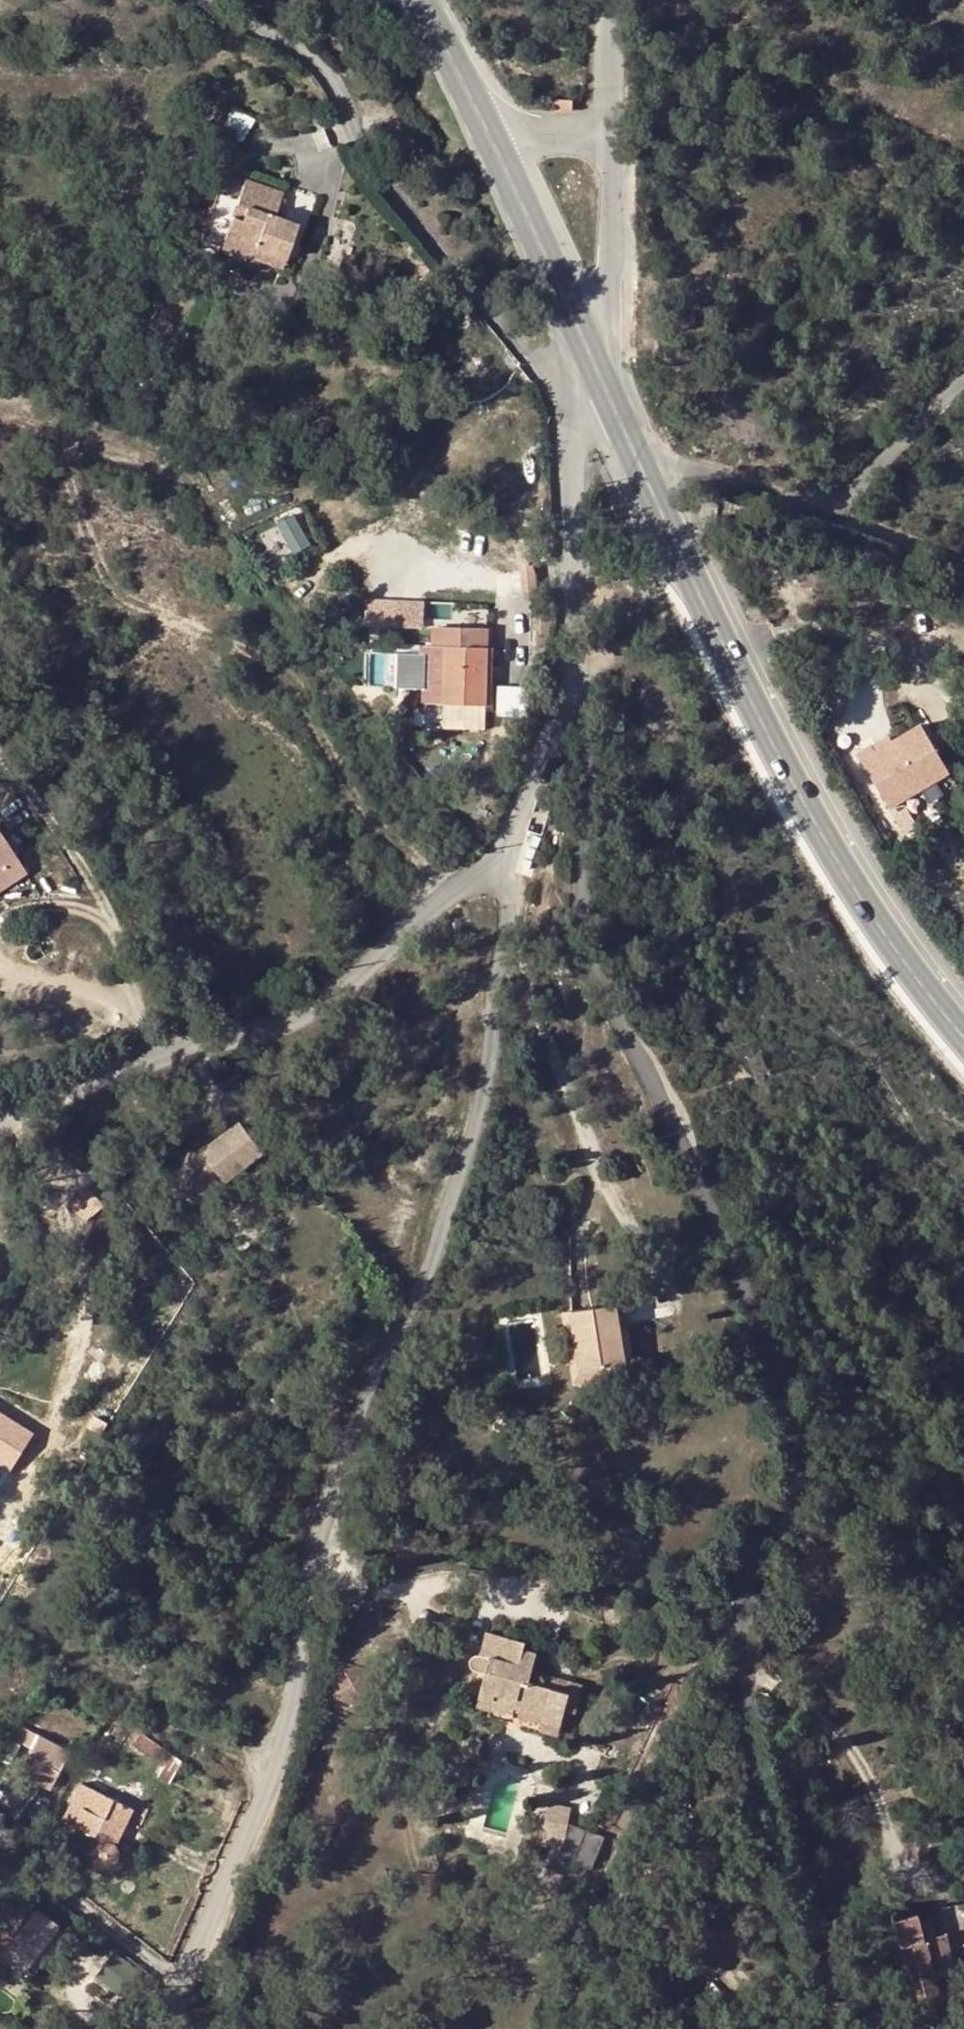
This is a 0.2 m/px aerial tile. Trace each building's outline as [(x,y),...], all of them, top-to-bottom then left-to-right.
[(951,164),(944,171),(952,177),(958,171),(951,164)] [(230,183),(214,240),(277,257),(285,223),(265,217),(270,195),(230,183)] [(211,251),(275,269),(277,257),(214,240),(211,251)] [(276,519),(291,552),(309,544),(294,511),(276,519)] [(364,597),(364,625),(424,626),(424,597),(364,597)] [(482,702),(488,624),(435,622),(434,641),(442,646),(439,696),(482,702)] [(948,777),(918,730),(873,756),(869,750),(855,758),(888,813),(948,777)] [(26,866),(16,852),(10,856),(0,842),(0,885),(26,866)] [(186,1155),(179,1154),(162,1200),(195,1211),(207,1190),(214,1193),(219,1179),(247,1150),(223,1122),(186,1155)] [(592,1367),(636,1359),(625,1300),(581,1308),(592,1367)] [(638,1370),(636,1359),(592,1367),(581,1308),(573,1309),(586,1379),(638,1370)] [(0,1411),(0,1462),(10,1469),(34,1434),(0,1411)] [(488,1637),(481,1662),(491,1665),(496,1657),(501,1641),(488,1637)] [(542,1652),(501,1641),(496,1657),(491,1665),(478,1714),(541,1732),(540,1737),(561,1742),(571,1707),(530,1696),(542,1652)] [(22,1726),(14,1738),(29,1752),(17,1774),(44,1791),(63,1757),(22,1726)] [(138,1734),(180,1764),(182,1761),(140,1731),(138,1734)] [(167,1783),(180,1764),(138,1734),(131,1746),(162,1768),(157,1777),(167,1783)] [(117,1840),(115,1839),(133,1808),(83,1776),(66,1803),(72,1818),(102,1836),(98,1839),(95,1843),(94,1848),(96,1853),(99,1857),(103,1859),(108,1860),(113,1858),(117,1855),(119,1850),(119,1845),(117,1840)] [(544,1838),(566,1841),(571,1813),(549,1809),(544,1838)] [(27,1945),(42,1925),(0,1898),(0,1939),(27,1945)] [(879,1997),(880,2000),(927,1990),(923,1969),(912,1971),(903,1934),(895,1936),(890,1916),(881,1918),(879,1910),(861,1914),(872,1965),(879,1997)] [(903,1934),(899,1914),(890,1916),(895,1936),(903,1934)] [(51,1932),(42,1925),(27,1945),(40,1948),(51,1932)] [(912,1971),(923,1969),(915,1931),(903,1934),(912,1971)] [(0,1940),(0,1954),(13,1964),(27,1945),(0,1939),(0,1940)] [(40,1948),(27,1945),(13,1964),(25,1971),(40,1948)] [(119,1994),(139,1968),(116,1950),(96,1976),(119,1994)]
